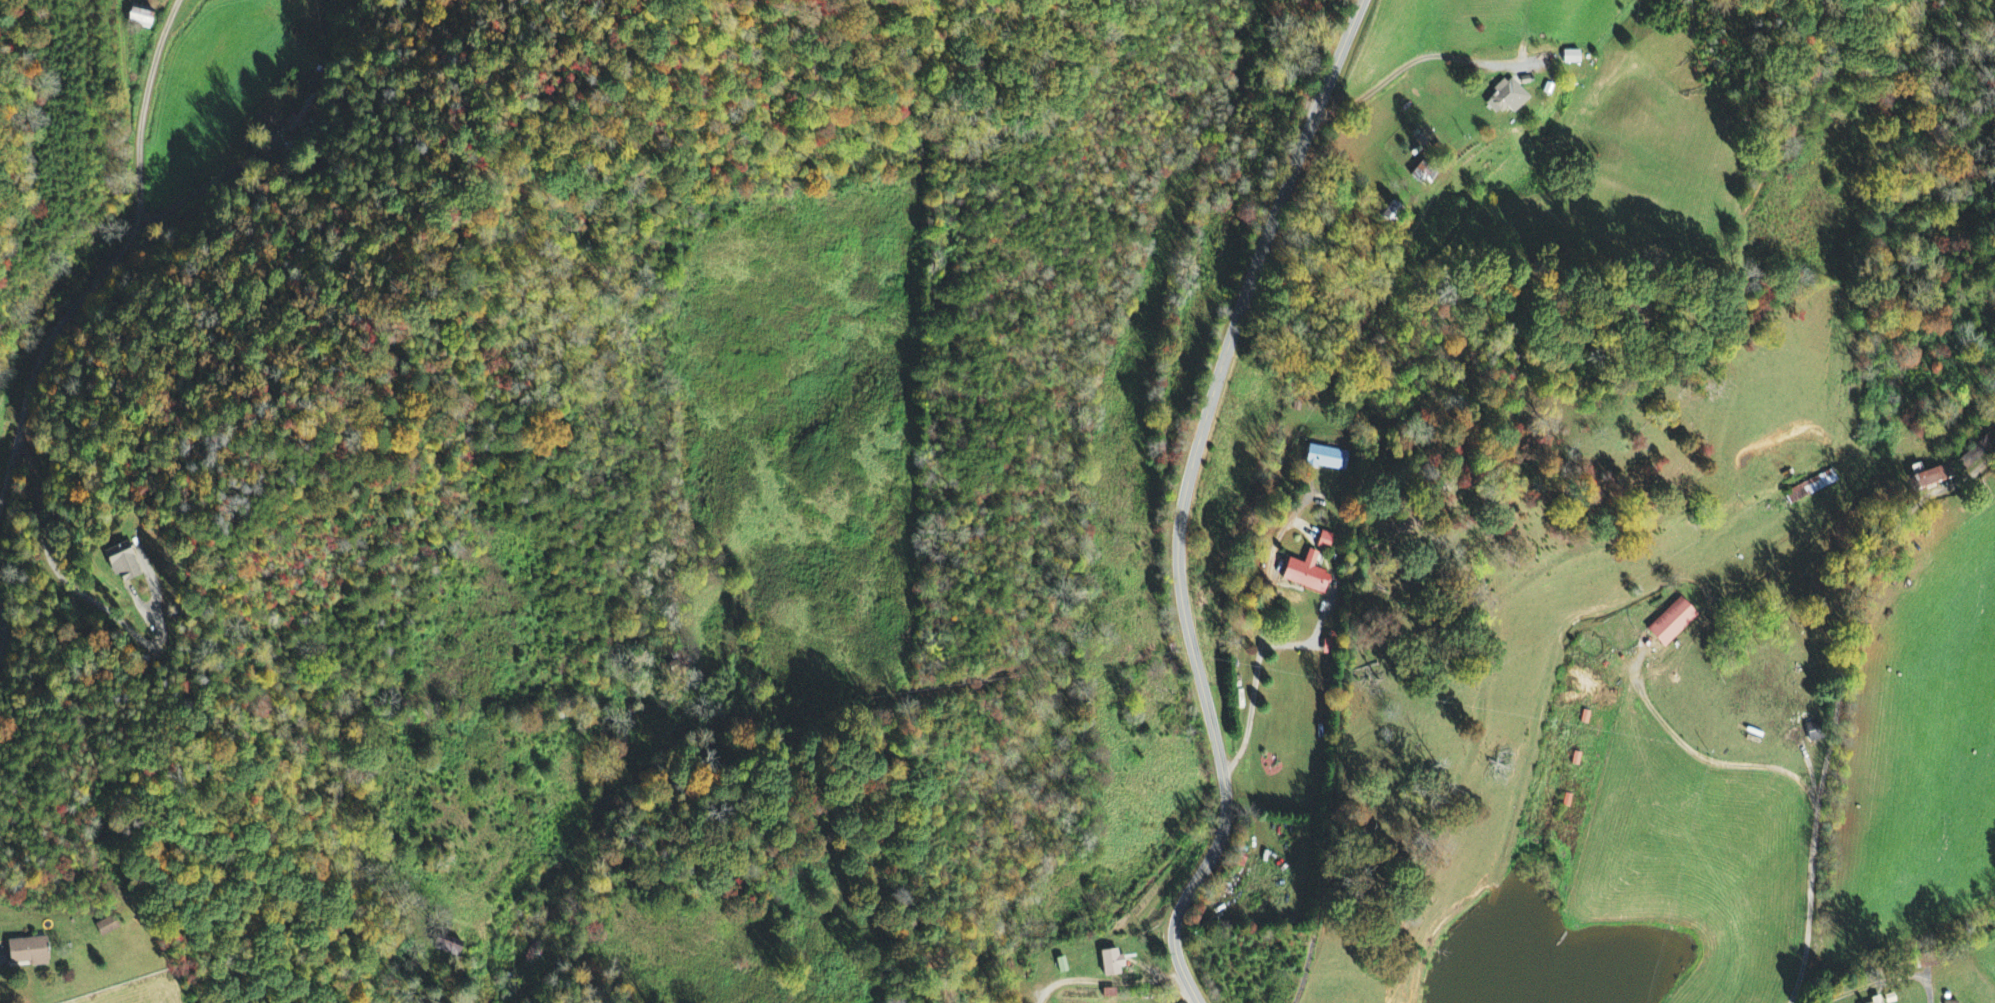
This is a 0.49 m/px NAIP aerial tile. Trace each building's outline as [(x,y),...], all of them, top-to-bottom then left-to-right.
[(124,23),(145,28),(148,15),(128,9),(124,23)] [(1561,65),(1578,65),(1578,53),(1561,52),(1561,65)] [(1496,95),(1484,104),(1493,116),(1504,108),(1509,115),(1527,101),(1510,77),(1492,90),(1496,95)] [(1383,226),(1395,210),(1385,203),(1374,219),(1383,226)] [(1349,453),(1307,445),(1303,465),(1345,474),(1349,453)] [(1954,477),(1949,464),(1914,478),(1920,491),(1954,477)] [(1837,482),(1831,470),(1783,493),(1789,505),(1837,482)] [(1329,552),(1333,535),(1322,533),(1318,549),(1329,552)] [(139,575),(125,543),(101,554),(115,585),(139,575)] [(1277,580),(1325,596),(1332,576),(1312,569),(1318,554),(1307,550),(1302,564),(1285,558),(1277,580)] [(1645,632),(1663,650),(1696,615),(1677,598),(1645,632)] [(1804,725),(1806,743),(1823,740),(1821,723),(1804,725)] [(98,938),(119,929),(113,917),(93,926),(98,938)] [(13,965),(53,964),(52,938),(12,940),(13,965)] [(1120,975),(1118,950),(1097,952),(1099,978),(1120,975)] [(1052,960),(1056,974),(1065,972),(1062,957),(1052,960)]
